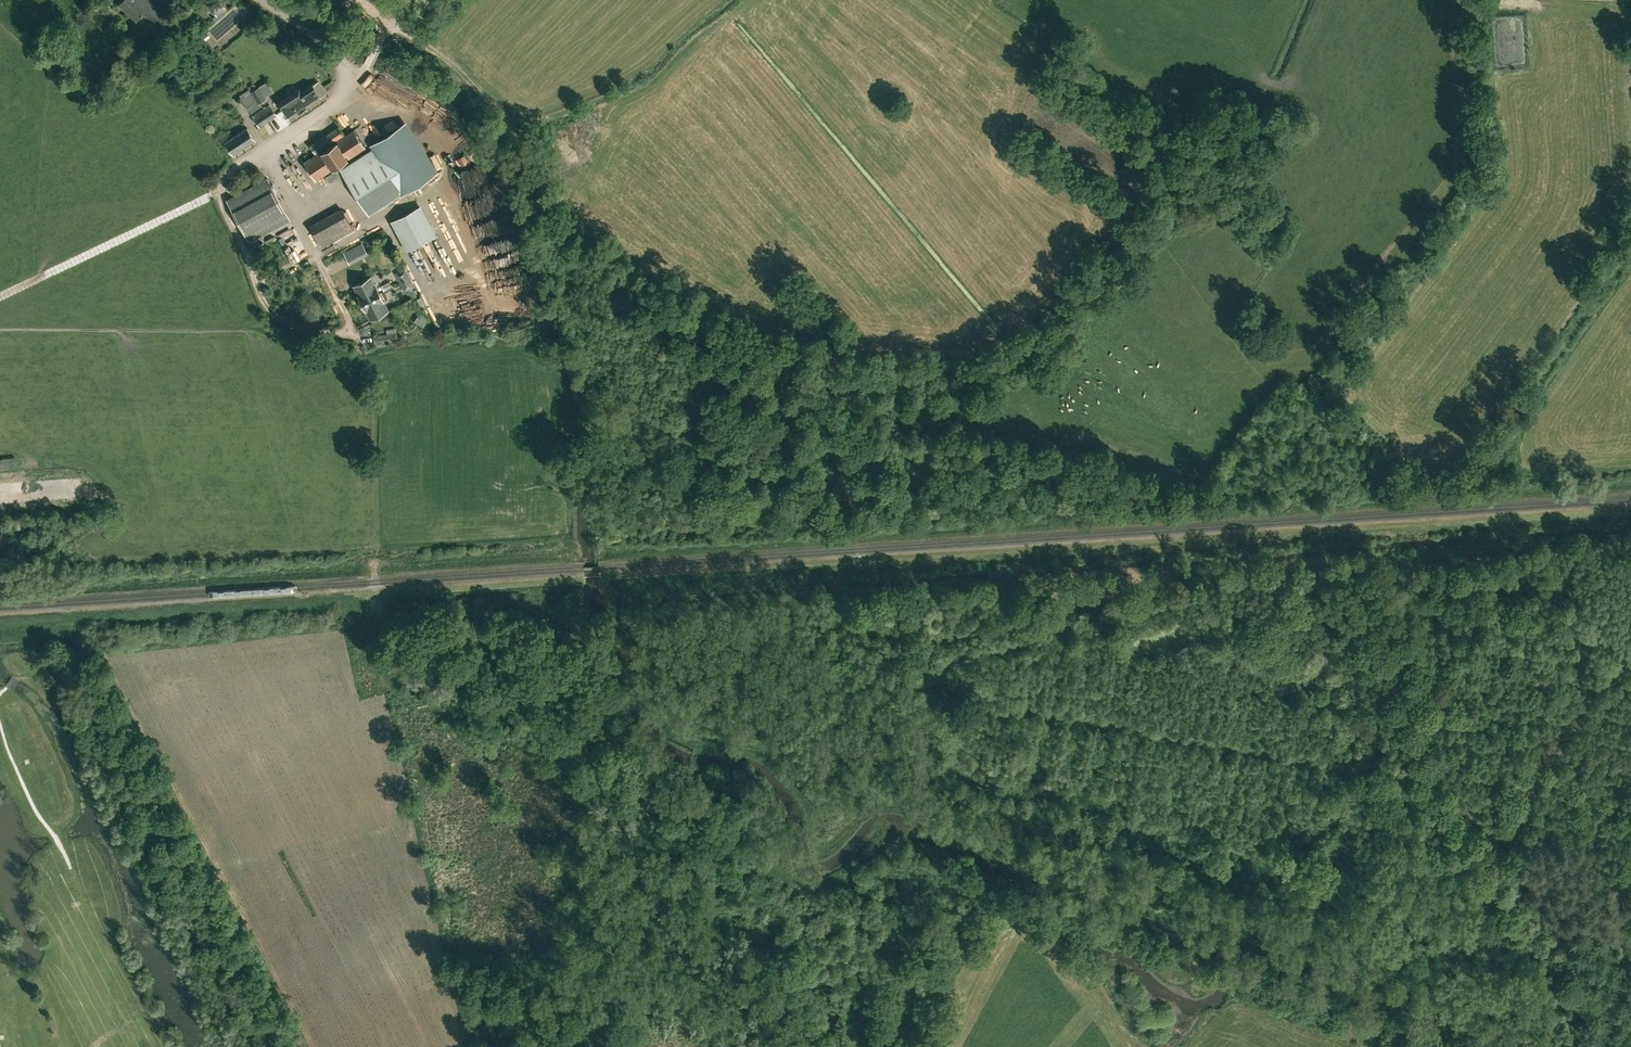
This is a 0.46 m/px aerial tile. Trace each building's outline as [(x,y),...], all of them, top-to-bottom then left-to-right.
[(120,2),(138,18),(143,12),(153,21),(164,10),(153,0),(152,2),(150,0),(122,0),(120,2)] [(206,2),(217,15),(214,17),(217,19),(228,9),(220,0),(209,0),(206,2)] [(290,117),(326,93),(318,81),(301,92),(300,89),(280,102),(290,117)] [(252,91),(257,87),(254,83),(249,86),(252,91)] [(248,110),(268,98),(260,85),(257,87),(251,91),(249,88),(239,95),(248,110)] [(278,115),(270,104),(252,115),(259,127),(278,115)] [(341,169),(369,214),(438,169),(406,119),(369,142),(373,148),(341,169)] [(248,127),(226,142),(233,153),(255,139),(248,127)] [(305,161),(316,179),(365,147),(354,129),(332,144),(331,142),(344,134),(339,127),(311,145),(316,153),(325,146),(326,148),(305,161)] [(288,218),(267,179),(228,200),(249,239),(288,218)] [(437,234),(421,205),(390,221),(407,251),(437,234)] [(310,225),(322,247),(355,230),(342,207),(310,225)] [(405,268),(395,273),(400,283),(410,277),(405,268)] [(354,286),(363,302),(379,293),(371,277),(354,286)] [(410,277),(400,283),(405,291),(414,286),(410,277)] [(388,309),(379,293),(363,302),(371,318),(388,309)] [(396,329),(387,330),(389,340),(398,339),(396,329)]
